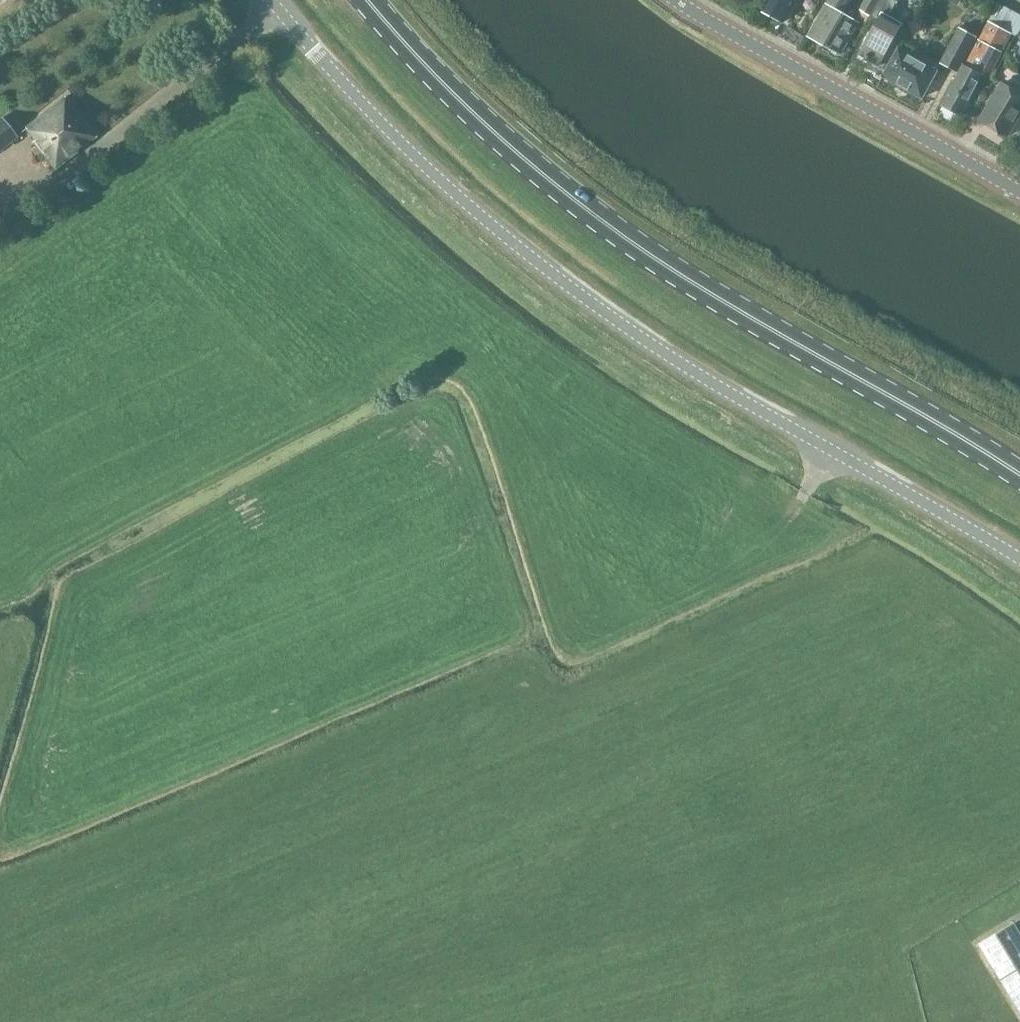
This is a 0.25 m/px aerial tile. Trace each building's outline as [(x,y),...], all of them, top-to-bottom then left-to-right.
[(761,11),(783,23),(796,0),(767,0),(761,11)] [(853,0),(829,0),(827,4),(826,4),(808,36),(841,54),(859,23),(845,15),(853,0)] [(878,20),(859,54),(880,66),(901,28),(887,21),(898,1),(895,0),(881,0),(872,17),(878,20)] [(860,10),(872,17),(881,0),(865,0),(860,10)] [(1012,34),(989,22),(966,65),(964,64),(942,105),(962,116),(984,75),(988,78),(1012,34)] [(960,28),(940,64),(958,74),(964,64),(978,38),(960,28)] [(883,77),(922,98),(938,71),(899,49),(883,77)] [(1007,138),(1019,116),(1019,94),(1003,84),(980,121),(1007,138)] [(32,143),(55,171),(96,137),(63,97),(23,129),(33,142),(32,143)] [(17,138),(1,117),(0,118),(0,151),(17,138)] [(980,945),(1019,1010),(1019,933),(1014,924),(980,945)]
